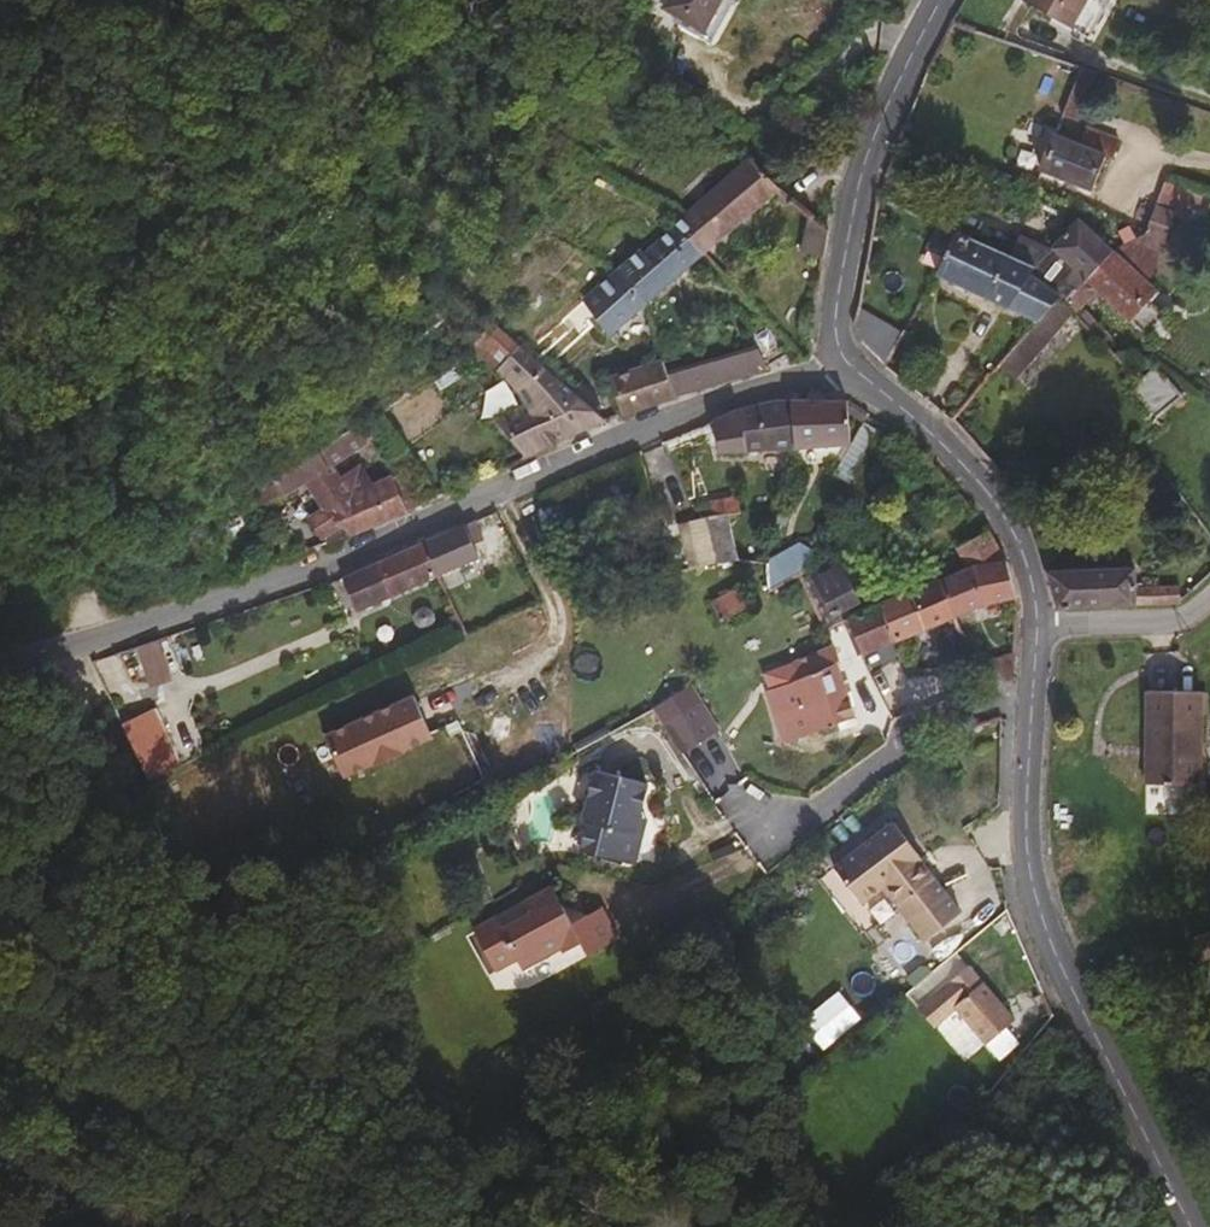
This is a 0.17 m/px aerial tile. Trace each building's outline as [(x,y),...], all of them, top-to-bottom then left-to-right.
[(721,0),(669,0),(664,10),(681,20),(702,32),(721,0)] [(736,0),(721,0),(702,32),(714,39),(736,0)] [(1085,0),(1024,0),(1022,3),(1068,29),(1085,0)] [(714,39),(702,32),(681,20),(678,26),(710,45),(714,39)] [(1073,123),(1093,73),(1079,69),(1059,117),(1073,123)] [(1092,193),(1106,159),(1111,161),(1118,141),(1083,130),(1077,146),(1051,136),(1037,171),(1092,193)] [(692,264),(779,190),(749,157),(680,219),(682,220),(666,235),(692,264)] [(1187,217),(1196,192),(1163,180),(1154,206),(1172,212),(1187,217)] [(795,201),(790,197),(785,203),(789,206),(795,201)] [(1149,289),(1172,212),(1154,206),(1143,234),(1155,237),(1152,246),(1140,242),(1111,251),(1085,280),(1063,304),(1072,312),(1074,314),(1096,289),(1145,336),(1163,316),(1143,295),(1149,289)] [(1111,251),(1076,219),(1050,247),(1085,280),(1111,251)] [(1057,298),(1027,271),(1029,264),(1008,255),(935,225),(920,246),(936,257),(926,272),(1025,317),(1035,322),(1057,298)] [(1152,246),(1155,237),(1143,234),(1140,242),(1152,246)] [(644,304),(692,264),(666,235),(643,254),(640,250),(618,268),(640,297),(644,304)] [(1085,280),(1050,247),(1048,249),(1017,236),(1008,255),(1029,264),(1027,271),(1057,298),(1063,304),(1085,280)] [(609,335),(644,304),(640,297),(618,268),(584,299),(609,335)] [(1033,356),(1072,312),(1063,304),(1057,298),(1035,322),(1017,341),(1033,356)] [(603,420),(541,366),(497,327),(472,344),(478,352),(492,343),(509,357),(498,369),(521,390),(526,387),(538,397),(533,402),(520,407),(503,387),(486,401),(531,455),(603,420)] [(792,362),(783,329),(754,338),(757,350),(666,377),(673,397),(702,387),(770,368),(768,364),(784,360),(785,364),(792,362)] [(673,397),(666,377),(661,360),(608,378),(622,414),(673,397)] [(1180,397),(1152,369),(1128,391),(1155,420),(1180,397)] [(794,452),(792,402),(782,401),(736,415),(741,454),(794,452)] [(848,447),(846,403),(792,402),(794,452),(848,447)] [(741,454),(736,415),(712,425),(717,455),(741,454)] [(331,469),(366,440),(356,428),(321,451),(331,469)] [(331,469),(321,451),(313,436),(251,471),(267,502),(304,480),(331,469)] [(349,491),(331,469),(304,480),(326,507),(349,497),(347,493),(349,491)] [(418,506),(406,473),(349,497),(326,507),(316,514),(309,518),(325,543),(348,536),(359,530),(418,506)] [(746,512),(746,497),(703,507),(705,518),(705,521),(724,517),(746,512)] [(730,541),(724,517),(705,521),(705,518),(694,523),(688,525),(680,529),(689,571),(714,564),(715,565),(716,565),(712,545),(730,541)] [(694,523),(691,517),(685,519),(688,525),(694,523)] [(478,560),(472,546),(488,538),(480,521),(418,547),(433,581),(478,560)] [(1006,563),(988,534),(959,550),(968,570),(1006,563)] [(765,564),(760,538),(751,539),(756,563),(765,564)] [(733,561),(730,541),(712,545),(716,565),(733,561)] [(433,581),(418,547),(343,579),(359,613),(433,581)] [(1016,600),(1006,563),(968,570),(939,582),(951,619),(989,605),(1016,600)] [(856,602),(836,564),(802,581),(825,629),(844,621),(849,619),(843,609),(856,602)] [(1132,590),(1131,568),(1050,572),(1043,573),(1052,602),(1052,610),(1178,603),(1192,590),(1187,584),(1178,591),(1175,588),(1132,590)] [(951,619),(939,582),(882,604),(895,640),(951,619)] [(749,609),(747,604),(741,592),(711,607),(719,624),(749,609)] [(895,640),(882,604),(861,613),(849,619),(844,621),(857,655),(895,640)] [(431,628),(433,621),(430,614),(424,611),(419,613),(417,614),(414,621),(416,628),(422,631),(427,630),(431,628)] [(852,719),(834,665),(838,664),(833,650),(795,665),(796,668),(800,681),(792,684),(767,693),(785,744),(852,719)] [(1014,680),(1015,653),(983,664),(1004,682),(1010,682),(1014,680)] [(800,681),(796,668),(788,671),(792,684),(800,681)] [(1209,778),(1209,696),(1164,692),(1154,786),(1209,790),(1209,778)] [(717,733),(697,700),(662,723),(681,754),(717,733)] [(180,768),(151,712),(121,727),(148,783),(180,768)] [(622,829),(636,778),(584,764),(570,814),(577,815),(568,844),(613,857),(623,849),(626,836),(622,829)] [(899,820),(837,862),(863,899),(885,883),(924,938),(960,911),(923,857),(923,856),(899,820)] [(613,941),(596,910),(580,919),(566,927),(558,913),(544,887),(518,901),(524,912),(497,927),(491,916),(466,929),(490,974),(511,963),(517,972),(555,952),(557,955),(574,946),(581,958),(613,941)] [(566,927),(580,919),(558,913),(566,927)] [(1011,1021),(963,967),(914,1011),(930,1029),(952,1009),(983,1045),(1011,1021)] [(839,991),(801,1022),(825,1050),(863,1020),(839,991)]
